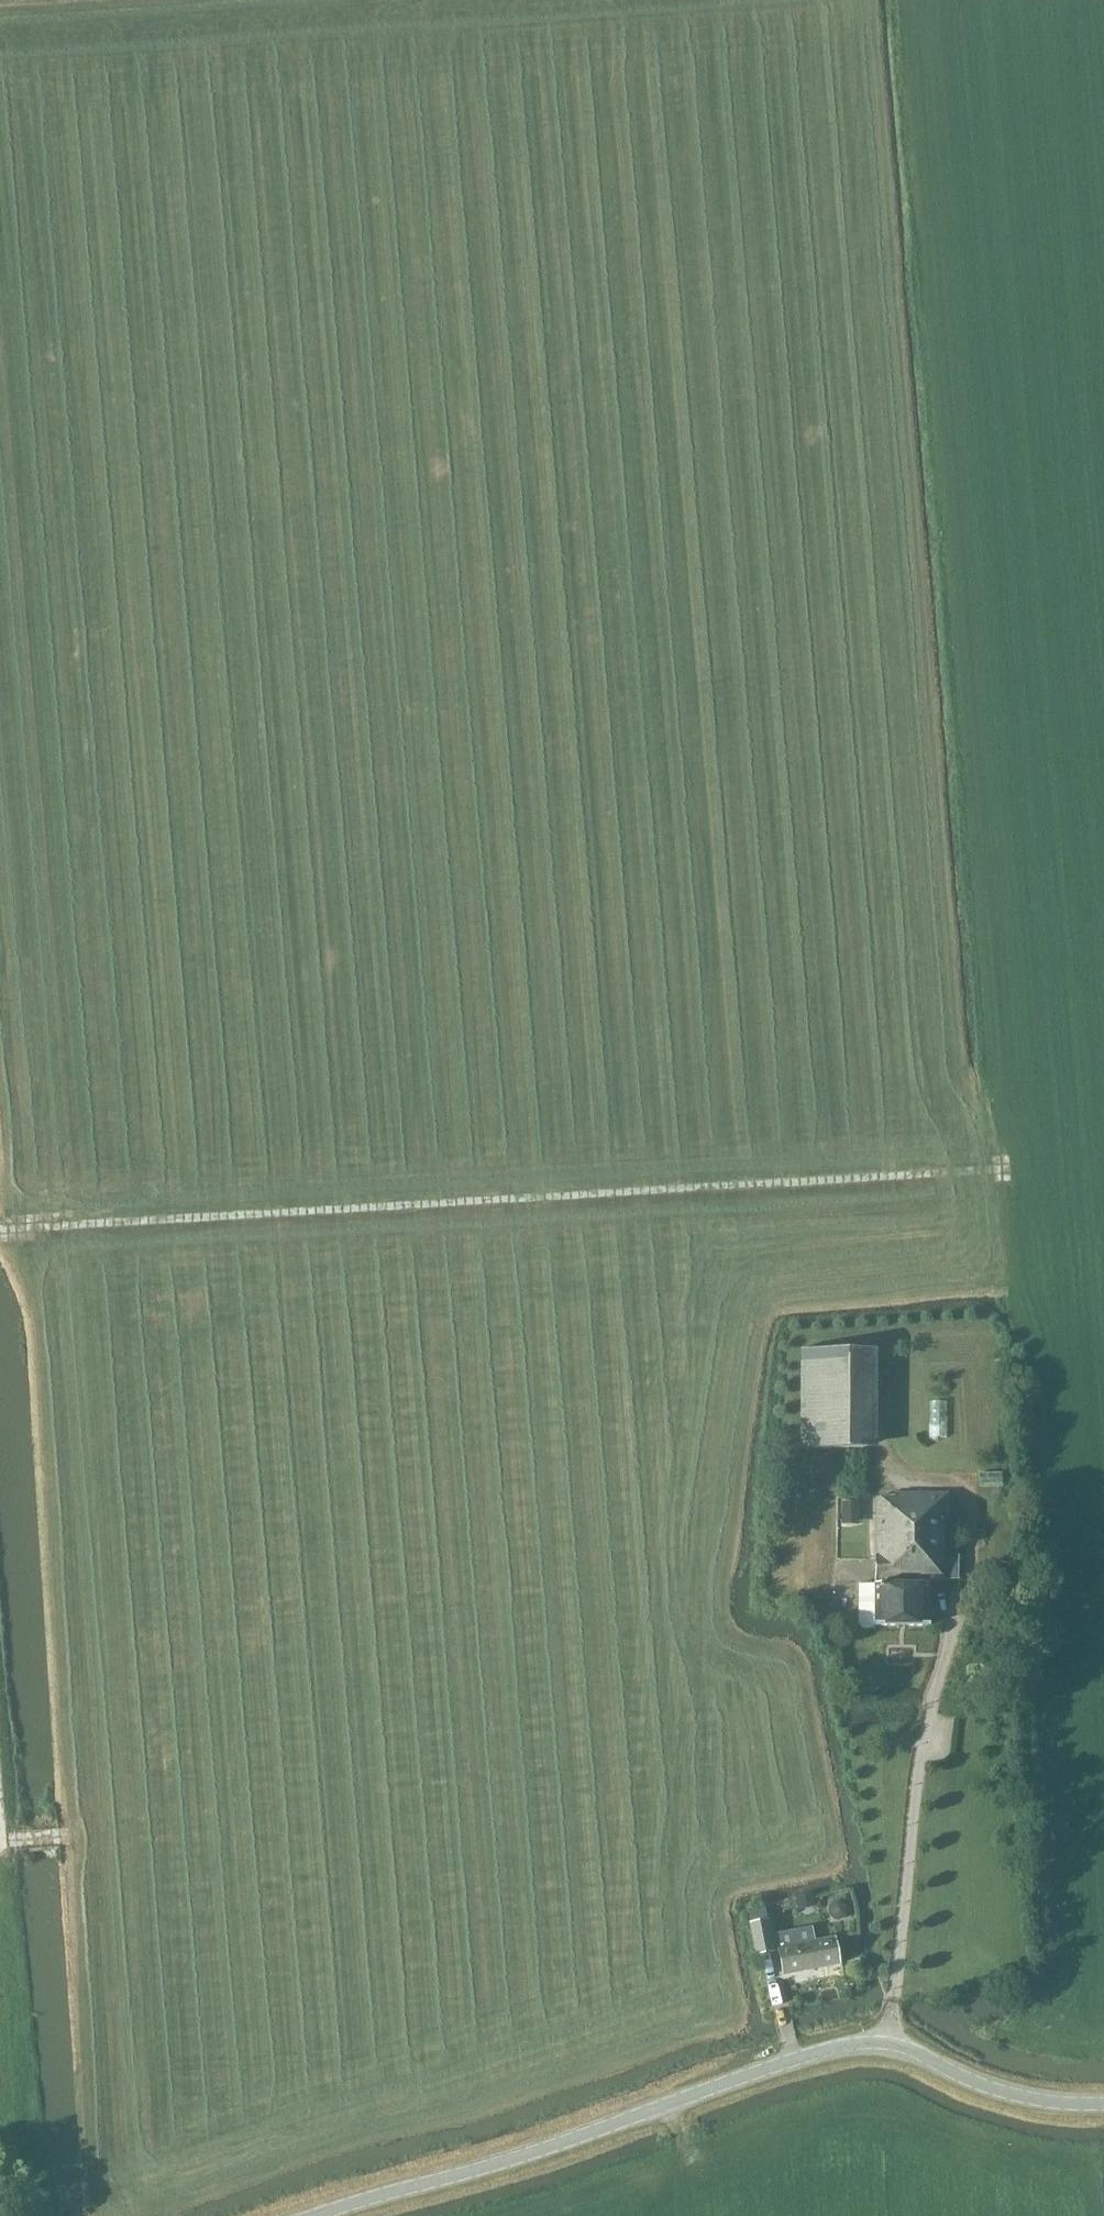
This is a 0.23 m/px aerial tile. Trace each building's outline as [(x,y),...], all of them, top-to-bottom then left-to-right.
[(875,1449),(876,1350),(800,1350),(800,1449),(875,1449)] [(874,1583),(858,1583),(858,1624),(859,1625),(859,1626),(860,1626),(860,1627),(861,1627),(862,1628),(863,1628),(864,1629),(865,1629),(866,1629),(867,1629),(868,1629),(869,1628),(870,1628),(871,1627),(872,1627),(872,1626),(873,1626),(873,1625),(928,1628),(929,1594),(930,1580),(958,1580),(958,1555),(957,1555),(945,1555),(946,1494),(894,1494),(893,1499),(874,1499),(874,1563),(874,1583)] [(842,1502),(842,1517),(859,1517),(859,1502),(842,1502)] [(798,1911),(813,1909),(811,1897),(796,1900),(798,1911)] [(765,1908),(748,1911),(750,1922),(755,1952),(773,1949),(767,1919),(765,1908)] [(812,1928),(775,1935),(783,1975),(838,1965),(833,1939),(814,1943),(812,1928)] [(201,2206),(166,2215),(204,2215),(201,2206)]
